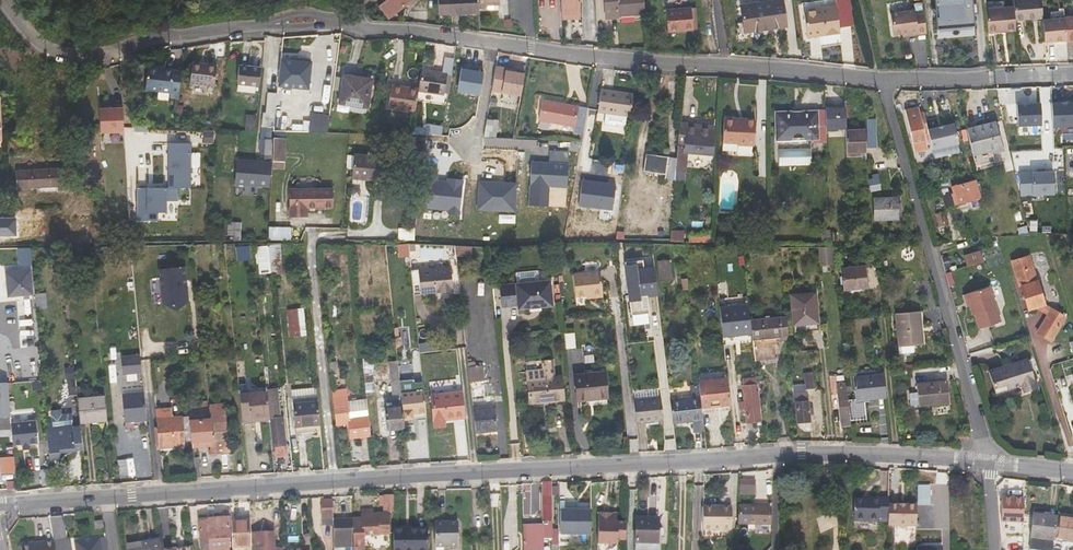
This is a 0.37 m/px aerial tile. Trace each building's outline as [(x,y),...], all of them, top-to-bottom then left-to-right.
[(399,8),(410,0),(386,0),(379,6),(387,17),(393,13),(396,15),(401,12),(399,8)] [(438,14),(479,12),(478,0),(437,0),(438,14)] [(578,11),(578,0),(561,0),(561,12),(578,11)] [(605,16),(644,13),(643,0),(604,0),(605,16)] [(741,5),(745,31),(787,24),(783,0),(778,0),(741,5)] [(935,0),(937,15),(939,14),(940,23),(938,23),(939,35),(978,32),(977,20),(976,10),(975,0),(937,0),(935,0)] [(1045,17),(1043,0),(1022,0),(1023,19),(1045,17)] [(818,36),(817,33),(840,29),(836,5),(804,10),(808,37),(818,36)] [(1018,19),(1016,6),(1001,8),(1003,32),(1019,30),(1018,19)] [(691,7),(666,9),(668,31),(693,29),(691,7)] [(988,9),(991,33),(1003,32),(1001,8),(988,9)] [(1054,15),(1055,19),(1046,20),(1048,42),(1070,39),(1068,18),(1067,13),(1054,15)] [(894,20),(898,40),(907,38),(914,37),(914,40),(931,37),(928,18),(921,19),(920,15),(894,20)] [(832,41),(841,41),(841,34),(822,35),(823,44),(832,43),(832,41)] [(454,53),(445,52),(442,72),(451,73),(454,53)] [(292,60),(280,59),(278,86),(309,89),(312,62),(309,59),(299,58),(297,60),(292,60)] [(189,84),(214,86),(216,66),(192,63),(189,84)] [(515,72),(506,70),(506,67),(496,65),(492,90),(521,95),(525,74),(515,72)] [(237,82),(238,82),(255,84),(258,84),(260,68),(239,66),(237,82)] [(174,72),(174,71),(148,68),(145,91),(172,94),(171,99),(179,100),(182,73),(174,72)] [(443,94),(446,73),(442,72),(421,69),(418,89),(418,90),(443,94)] [(461,69),(458,92),(480,96),(483,73),(461,69)] [(341,93),(343,77),(335,75),(333,92),(341,93)] [(366,107),(370,80),(344,76),(343,77),(341,93),(339,103),(366,107)] [(237,91),(254,93),(255,84),(238,82),(237,91)] [(391,85),(388,107),(415,111),(418,90),(418,89),(391,85)] [(600,89),(598,111),(609,113),(608,124),(629,127),(633,93),(600,89)] [(266,112),(263,112),(262,125),(272,126),(273,126),(276,93),(268,92),(266,112)] [(543,99),(539,119),(551,121),(554,101),(543,99)] [(557,104),(557,102),(554,101),(551,121),(573,126),(573,131),(583,133),(588,107),(570,104),(569,106),(557,104)] [(1072,125),(1072,102),(1053,102),(1053,126),(1072,125)] [(1018,125),(1042,124),(1041,103),(1018,103),(1018,125)] [(122,104),(114,105),(114,108),(98,108),(100,133),(124,131),(122,104)] [(926,149),(923,133),(928,132),(927,129),(923,111),(919,112),(918,106),(905,109),(914,151),(926,149)] [(826,123),(834,123),(834,125),(845,125),(845,107),(837,108),(825,108),(825,110),(826,123)] [(825,110),(810,110),(810,115),(792,115),(777,116),(778,139),(811,138),(811,143),(826,143),(826,129),(826,123),(825,110)] [(439,132),(442,113),(433,112),(429,130),(439,132)] [(247,113),(246,121),(256,122),(256,113),(247,113)] [(329,117),(310,115),(308,131),(327,132),(329,117)] [(753,145),(754,121),(744,121),(744,122),(733,122),(733,118),(724,118),(723,142),(737,142),(737,145),(753,145)] [(865,119),(865,130),(866,145),(876,145),(875,119),(865,119)] [(496,120),(487,120),(487,135),(495,136),(496,120)] [(244,128),(255,129),(256,122),(246,121),(245,121),(244,128)] [(958,143),(954,123),(927,129),(928,132),(931,149),(958,143)] [(1001,147),(995,123),(967,129),(973,154),(1001,147)] [(272,126),(262,125),(261,138),(266,138),(271,139),(272,126)] [(711,145),(713,128),(679,125),(677,157),(676,171),(683,171),(685,143),(691,144),(691,149),(703,150),(704,145),(711,145)] [(198,138),(208,138),(209,131),(198,130),(198,138)] [(845,131),(846,151),(866,150),(866,145),(865,130),(845,131)] [(285,161),(287,138),(275,137),(273,160),(285,161)] [(137,188),(137,221),(158,221),(158,213),(166,213),(166,202),(178,202),(178,189),(186,189),(187,145),(164,145),(163,189),(137,188)] [(974,158),(1002,151),(1001,147),(973,154),(974,158)] [(665,173),(665,178),(675,180),(676,171),(677,157),(646,153),(644,169),(654,172),(665,173)] [(383,180),(385,157),(355,154),(352,177),(383,180)] [(566,209),(568,163),(531,161),(529,206),(566,209)] [(264,167),(237,165),(235,189),(269,191),(270,167),(264,167)] [(59,168),(17,170),(18,187),(61,185),(59,168)] [(1033,194),(1054,193),(1054,171),(1033,171),(1033,194)] [(1020,172),(1021,192),(1032,191),(1031,172),(1020,172)] [(971,173),(950,179),(953,187),(973,181),(971,173)] [(429,180),(427,208),(461,212),(464,180),(446,178),(446,181),(429,180)] [(613,210),(616,184),(582,179),(579,206),(613,210)] [(981,197),(976,180),(973,181),(953,187),(955,193),(953,194),(956,204),(981,197)] [(515,213),(518,183),(478,181),(477,210),(515,213)] [(332,206),(332,189),(290,189),(290,214),(306,214),(306,207),(332,206)] [(899,197),(874,198),(874,221),(900,220),(899,197)] [(943,211),(936,213),(938,226),(946,225),(943,211)] [(0,218),(0,236),(16,236),(17,218),(0,218)] [(91,232),(90,221),(79,222),(80,232),(91,232)] [(292,238),(292,225),(270,226),(270,239),(292,238)] [(670,241),(684,241),(684,232),(670,232),(670,241)] [(272,280),(282,278),(278,243),(268,243),(272,280)] [(238,259),(252,258),(251,244),(237,245),(238,259)] [(19,248),(21,266),(32,265),(30,247),(19,248)] [(473,258),(472,247),(456,247),(457,257),(473,258)] [(833,247),(819,248),(821,275),(836,274),(833,247)] [(979,250),(964,255),(967,266),(983,261),(979,250)] [(1028,309),(1035,307),(1044,304),(1029,256),(1011,261),(1018,283),(1020,283),(1028,309)] [(660,279),(672,278),(671,258),(659,259),(660,279)] [(625,261),(632,314),(650,312),(648,295),(658,294),(655,267),(645,268),(644,259),(625,261)] [(421,262),(410,263),(411,271),(413,293),(452,289),(450,267),(427,269),(426,266),(421,262)] [(865,283),(864,265),(841,267),(843,290),(851,289),(851,285),(865,283)] [(184,266),(160,269),(161,288),(164,288),(165,303),(176,307),(185,301),(184,286),(186,286),(184,266)] [(34,293),(32,269),(9,271),(11,295),(34,293)] [(552,306),(550,281),(539,282),(538,271),(515,273),(516,284),(499,285),(501,307),(517,306),(518,309),(552,306)] [(591,294),(591,297),(603,296),(600,271),(573,274),(576,296),(591,294)] [(999,321),(989,286),(966,293),(970,306),(972,314),(975,314),(978,328),(999,321)] [(818,330),(815,293),(791,294),(793,325),(807,323),(808,331),(818,330)] [(722,335),(752,332),(749,304),(719,306),(722,335)] [(1048,315),(1052,309),(1044,304),(1035,307),(1048,315)] [(290,336),(298,335),(296,309),(288,310),(290,336)] [(305,335),(303,309),(296,309),(298,335),(305,335)] [(1050,340),(1065,317),(1052,309),(1048,315),(1037,332),(1050,340)] [(919,311),(896,313),(899,352),(914,351),(914,344),(921,344),(919,329),(921,329),(919,311)] [(776,358),(773,337),(788,336),(786,316),(751,320),(752,332),(755,360),(776,358)] [(565,348),(573,347),(572,333),(563,334),(565,348)] [(400,396),(399,385),(397,361),(396,351),(389,351),(393,396),(400,396)] [(123,356),(125,375),(142,373),(140,354),(123,356)] [(995,391),(1022,383),(1024,388),(1036,384),(1028,358),(989,370),(995,391)] [(474,360),(471,360),(467,361),(469,381),(481,380),(480,365),(474,364),(474,360)] [(526,371),(527,379),(555,377),(554,368),(551,366),(545,366),(542,370),(526,371)] [(374,391),(372,370),(364,371),(366,392),(374,391)] [(852,374),(855,398),(863,398),(886,396),(883,371),(852,374)] [(604,372),(575,375),(577,400),(607,397),(604,372)] [(812,372),(804,373),(805,384),(805,388),(814,388),(812,372)] [(564,399),(562,376),(555,377),(527,379),(530,402),(564,399)] [(727,376),(698,380),(700,396),(701,407),(730,404),(727,376)] [(745,408),(746,423),(761,421),(757,377),(742,379),(744,401),(739,402),(740,408),(745,408)] [(67,379),(69,395),(77,395),(76,378),(67,379)] [(947,380),(917,383),(919,403),(939,401),(939,403),(948,402),(947,380)] [(0,383),(0,415),(10,414),(8,383),(7,382),(0,383)] [(400,396),(401,398),(403,423),(412,422),(412,416),(425,415),(423,389),(415,389),(414,383),(399,385),(400,396)] [(837,384),(842,425),(850,424),(849,418),(848,404),(846,383),(837,384)] [(792,385),(794,401),(795,401),(797,401),(796,392),(806,392),(805,388),(805,384),(792,385)] [(316,387),(292,389),(293,404),(317,401),(316,387)] [(272,392),(272,388),(266,389),(266,390),(268,409),(276,408),(274,392),(272,392)] [(348,408),(345,389),(332,390),(336,424),(349,423),(351,438),(353,437),(351,418),(349,419),(348,408)] [(239,393),(241,417),(269,415),(268,409),(266,390),(239,393)] [(461,391),(431,394),(434,423),(445,422),(445,417),(464,416),(461,391)] [(146,419),(144,392),(122,394),(125,421),(146,419)] [(810,421),(809,414),(809,408),(808,400),(806,400),(806,392),(796,392),(797,401),(795,401),(798,422),(810,421)] [(77,398),(80,422),(106,419),(104,396),(77,398)] [(701,407),(700,396),(670,399),(673,423),(692,421),(694,432),(704,432),(701,407)] [(401,398),(383,400),(386,424),(396,423),(396,426),(404,426),(403,423),(401,398)] [(296,426),(306,425),(319,423),(317,401),(293,404),(296,426)] [(865,417),(864,402),(855,403),(848,404),(849,418),(865,417)] [(228,451),(224,403),(209,405),(210,407),(214,453),(228,451)] [(634,406),(637,429),(659,426),(664,426),(661,404),(634,406)] [(496,429),(493,405),(472,407),(475,432),(483,431),(483,428),(487,428),(487,430),(496,429)] [(367,406),(348,408),(349,419),(351,418),(368,417),(367,406)] [(210,444),(211,453),(214,453),(210,407),(188,409),(189,416),(192,446),(210,444)] [(171,408),(156,409),(159,445),(185,443),(181,416),(172,417),(171,408)] [(192,446),(189,416),(181,416),(185,443),(185,447),(192,446)] [(286,449),(282,416),(271,417),(274,451),(286,449)] [(370,435),(368,417),(351,418),(353,437),(370,435)] [(37,441),(36,419),(11,421),(13,443),(22,442),(28,442),(37,441)] [(82,449),(80,425),(73,426),(75,449),(82,449)] [(75,449),(73,426),(50,427),(46,428),(49,459),(60,458),(60,456),(65,455),(75,449)] [(1035,443),(1031,427),(1023,430),(1028,446),(1035,443)] [(1028,447),(1028,446),(1023,430),(1011,434),(1017,451),(1028,447)] [(14,455),(0,456),(1,473),(14,472),(14,455)] [(551,523),(550,494),(550,485),(550,482),(541,482),(541,484),(542,525),(543,538),(552,538),(552,549),(558,549),(558,529),(549,529),(551,523)] [(384,504),(384,511),(395,511),(395,495),(380,495),(380,504),(384,504)] [(888,518),(888,504),(888,498),(871,497),(870,500),(863,500),(854,500),(854,521),(879,521),(879,517),(888,518)] [(1001,498),(1002,522),(1023,522),(1023,498),(1001,498)] [(322,501),(322,524),(333,524),(333,518),(333,500),(322,501)] [(888,518),(888,521),(888,526),(898,526),(900,529),(904,529),(907,526),(916,527),(917,505),(888,504),(888,518)] [(732,507),(704,507),(703,530),(731,530),(732,507)] [(739,507),(739,524),(748,524),(755,524),(770,524),(770,508),(739,507)] [(364,535),(389,534),(388,514),(370,514),(369,510),(361,510),(362,518),(352,518),(353,549),(364,549),(364,535)] [(590,510),(560,511),(560,523),(579,523),(579,534),(590,534),(590,510)] [(258,513),(250,514),(250,520),(251,539),(251,547),(251,549),(280,549),(280,546),(273,546),(273,531),(259,531),(258,513)] [(616,540),(625,540),(625,522),(616,522),(616,520),(612,520),(612,513),(598,513),(597,543),(616,544),(616,540)] [(207,516),(199,516),(200,539),(208,539),(208,549),(230,549),(229,518),(221,518),(221,515),(214,515),(214,519),(207,519),(207,516)] [(1033,515),(1031,537),(1054,540),(1054,539),(1057,518),(1033,515)] [(96,528),(105,527),(103,518),(94,520),(96,528)] [(333,546),(333,547),(352,547),(352,518),(333,518),(333,524),(333,546)] [(658,544),(658,518),(636,518),(636,543),(658,544)] [(1057,518),(1054,539),(1072,541),(1072,519),(1057,518)] [(231,521),(232,547),(251,547),(251,539),(250,520),(231,521)] [(458,547),(458,522),(435,522),(435,547),(458,547)] [(579,534),(579,523),(560,523),(560,534),(579,534)] [(542,525),(523,526),(523,549),(543,549),(543,538),(542,525)] [(393,549),(428,549),(428,529),(394,529),(393,549)] [(900,538),(900,532),(895,532),(895,542),(913,542),(913,538),(900,538)] [(129,549),(161,549),(159,539),(142,542),(142,546),(128,548),(129,549)] [(86,543),(77,544),(77,549),(108,549),(106,540),(91,542),(91,544),(86,544),(86,543)] [(22,549),(56,549),(54,541),(22,546),(22,549)]
